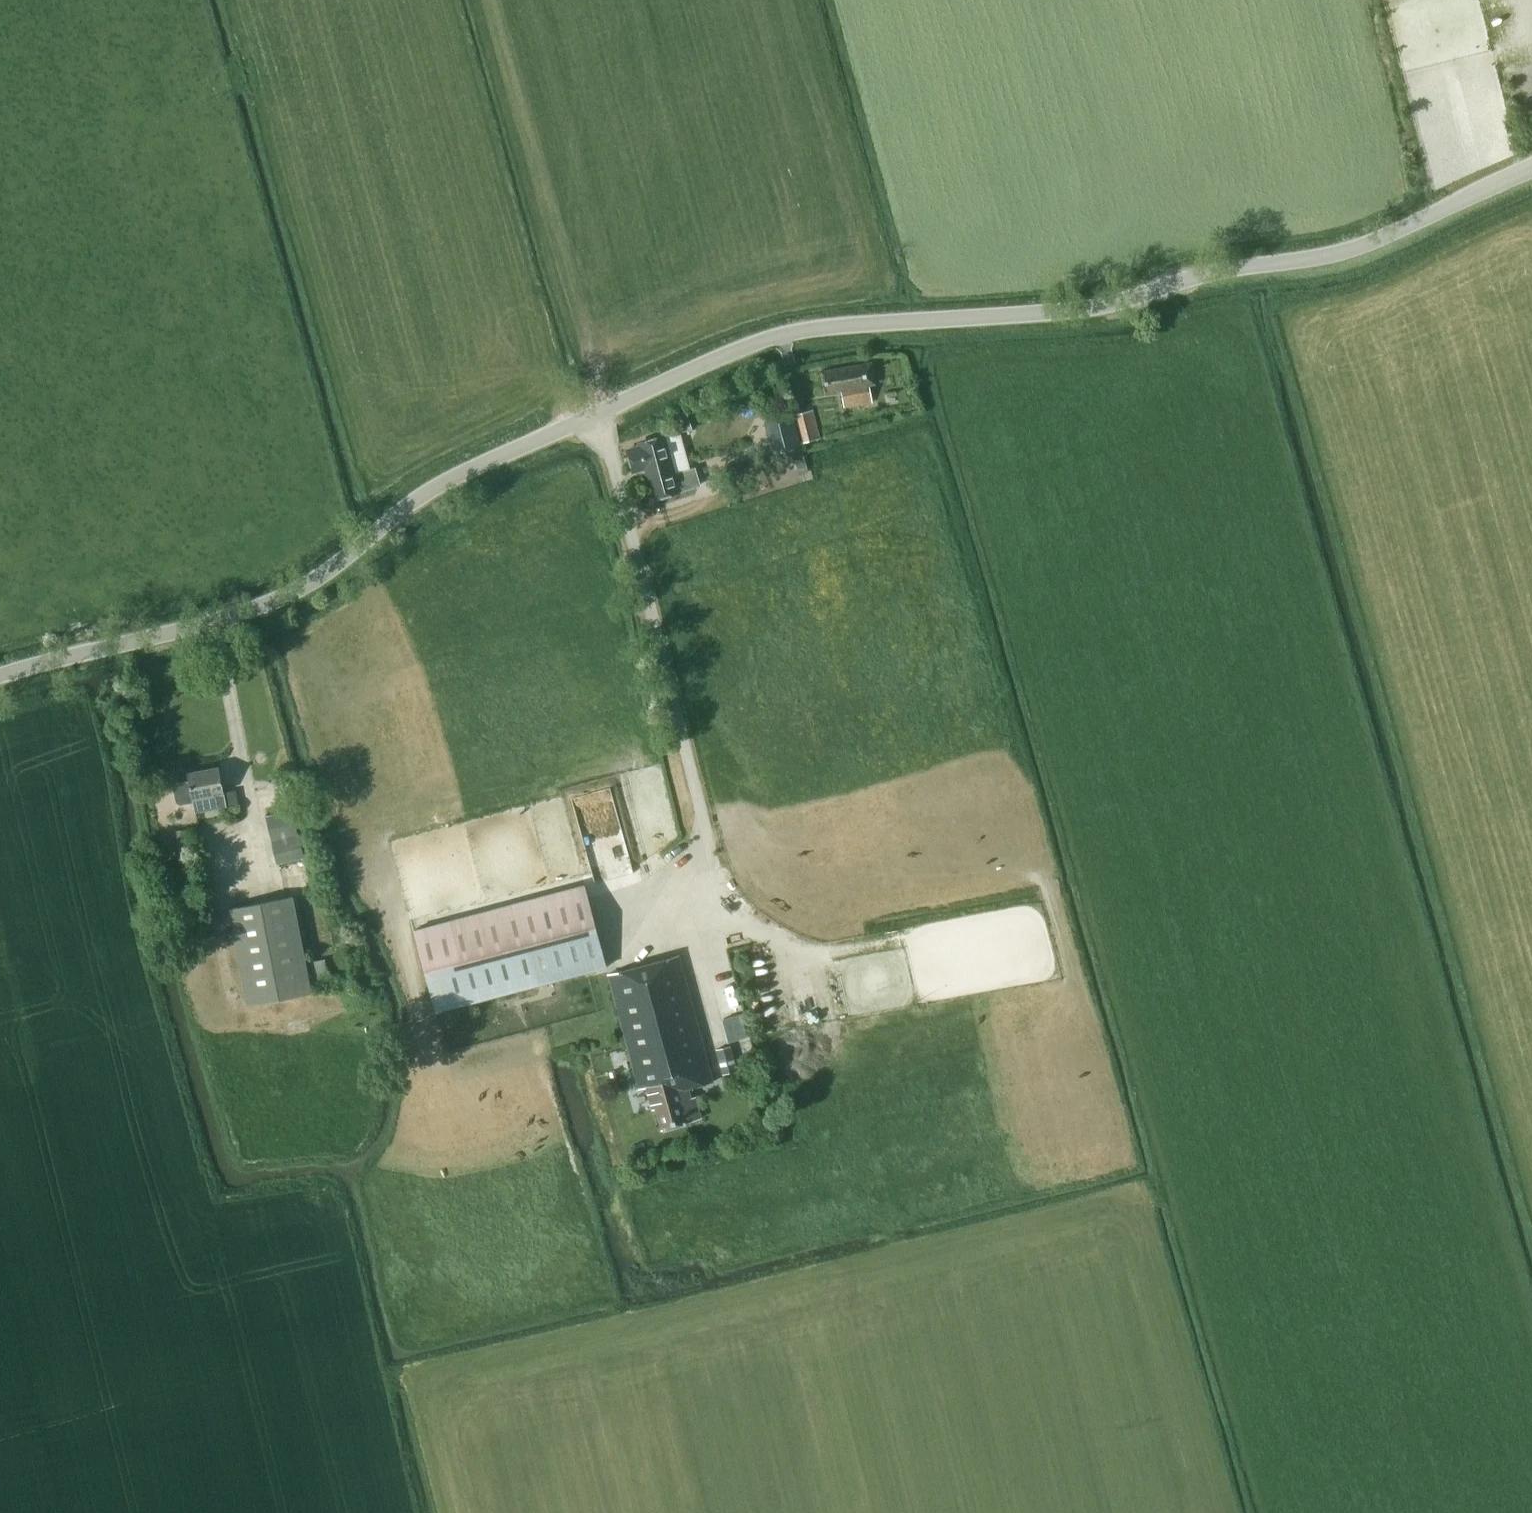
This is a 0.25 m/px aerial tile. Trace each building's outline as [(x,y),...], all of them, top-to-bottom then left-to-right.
[(874,384),(871,363),(843,367),(841,370),(824,372),(827,392),(840,390),(842,406),(870,401),(868,385),(874,384)] [(820,436),(813,408),(795,413),(802,441),(820,436)] [(800,445),(791,413),(766,419),(774,452),(800,445)] [(672,473),(661,435),(646,439),(648,445),(640,447),(637,446),(632,448),(630,450),(625,451),(630,472),(643,469),(651,496),(697,483),(692,468),(672,473)] [(221,790),(217,769),(185,774),(186,782),(174,785),(171,788),(174,803),(177,805),(190,803),(192,811),(224,805),(221,790)] [(306,871),(291,807),(265,813),(276,864),(289,861),(292,875),(306,871)] [(607,968),(584,882),(409,930),(432,1015),(607,968)] [(291,899),(290,895),(226,907),(244,1001),(308,989),(297,934),(305,932),(299,897),(291,899)] [(712,1082),(677,955),(607,974),(638,1089),(645,1087),(651,1110),(654,1109),(660,1129),(686,1122),(704,1117),(697,1094),(691,1096),(689,1088),(712,1082)] [(754,1051),(750,1035),(728,1040),(729,1044),(717,1047),(723,1073),(738,1069),(734,1057),(754,1051)]
